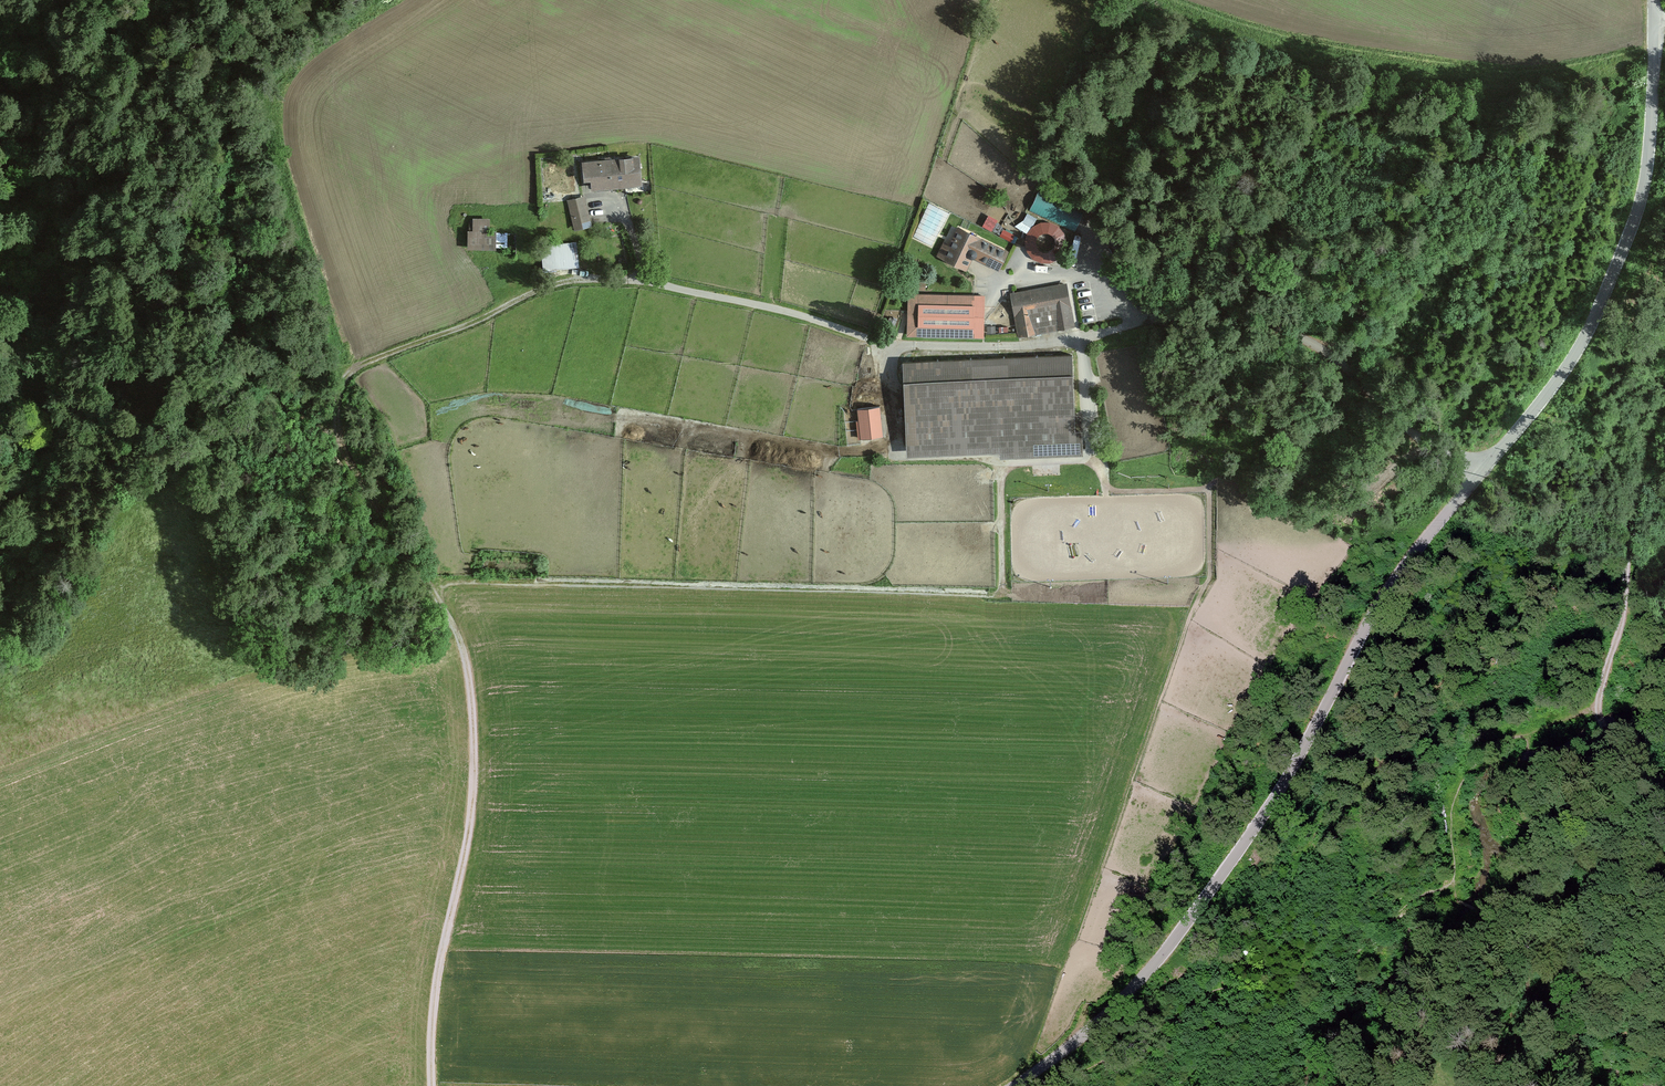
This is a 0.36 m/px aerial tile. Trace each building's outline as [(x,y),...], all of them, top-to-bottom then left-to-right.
[(641,153),(581,158),(582,174),(589,173),(590,185),(643,180),(641,153)] [(1084,211),(1039,191),(1029,211),(1074,231),(1084,211)] [(592,223),(585,195),(567,200),(574,228),(592,223)] [(997,218),(988,214),(982,225),(992,229),(997,218)] [(488,228),(488,216),(471,216),(472,227),(467,227),(467,246),(493,246),(493,228),(488,228)] [(1031,232),(1029,237),(1029,243),(1030,248),(1034,253),(1039,256),(1044,257),(1050,257),(1055,255),(1059,251),(1062,246),(1063,241),(1062,235),(1060,230),(1056,226),(1050,223),(1044,223),(1039,224),(1034,227),(1031,232)] [(938,257),(967,271),(973,259),(999,272),(1009,252),(958,228),(957,231),(951,228),(938,257)] [(1014,233),(1003,228),(1000,234),(1011,239),(1014,233)] [(576,241),(541,245),(543,269),(579,265),(576,241)] [(926,280),(914,280),(914,288),(926,288),(926,280)] [(1065,283),(1010,295),(1019,339),(1075,327),(1065,283)] [(982,338),(983,295),(909,293),(908,335),(982,338)] [(1073,350),(902,360),(907,453),(1002,448),(1002,455),(1083,451),(1082,426),(1077,426),(1073,350)] [(879,406),(858,409),(861,438),(882,436),(879,406)]
